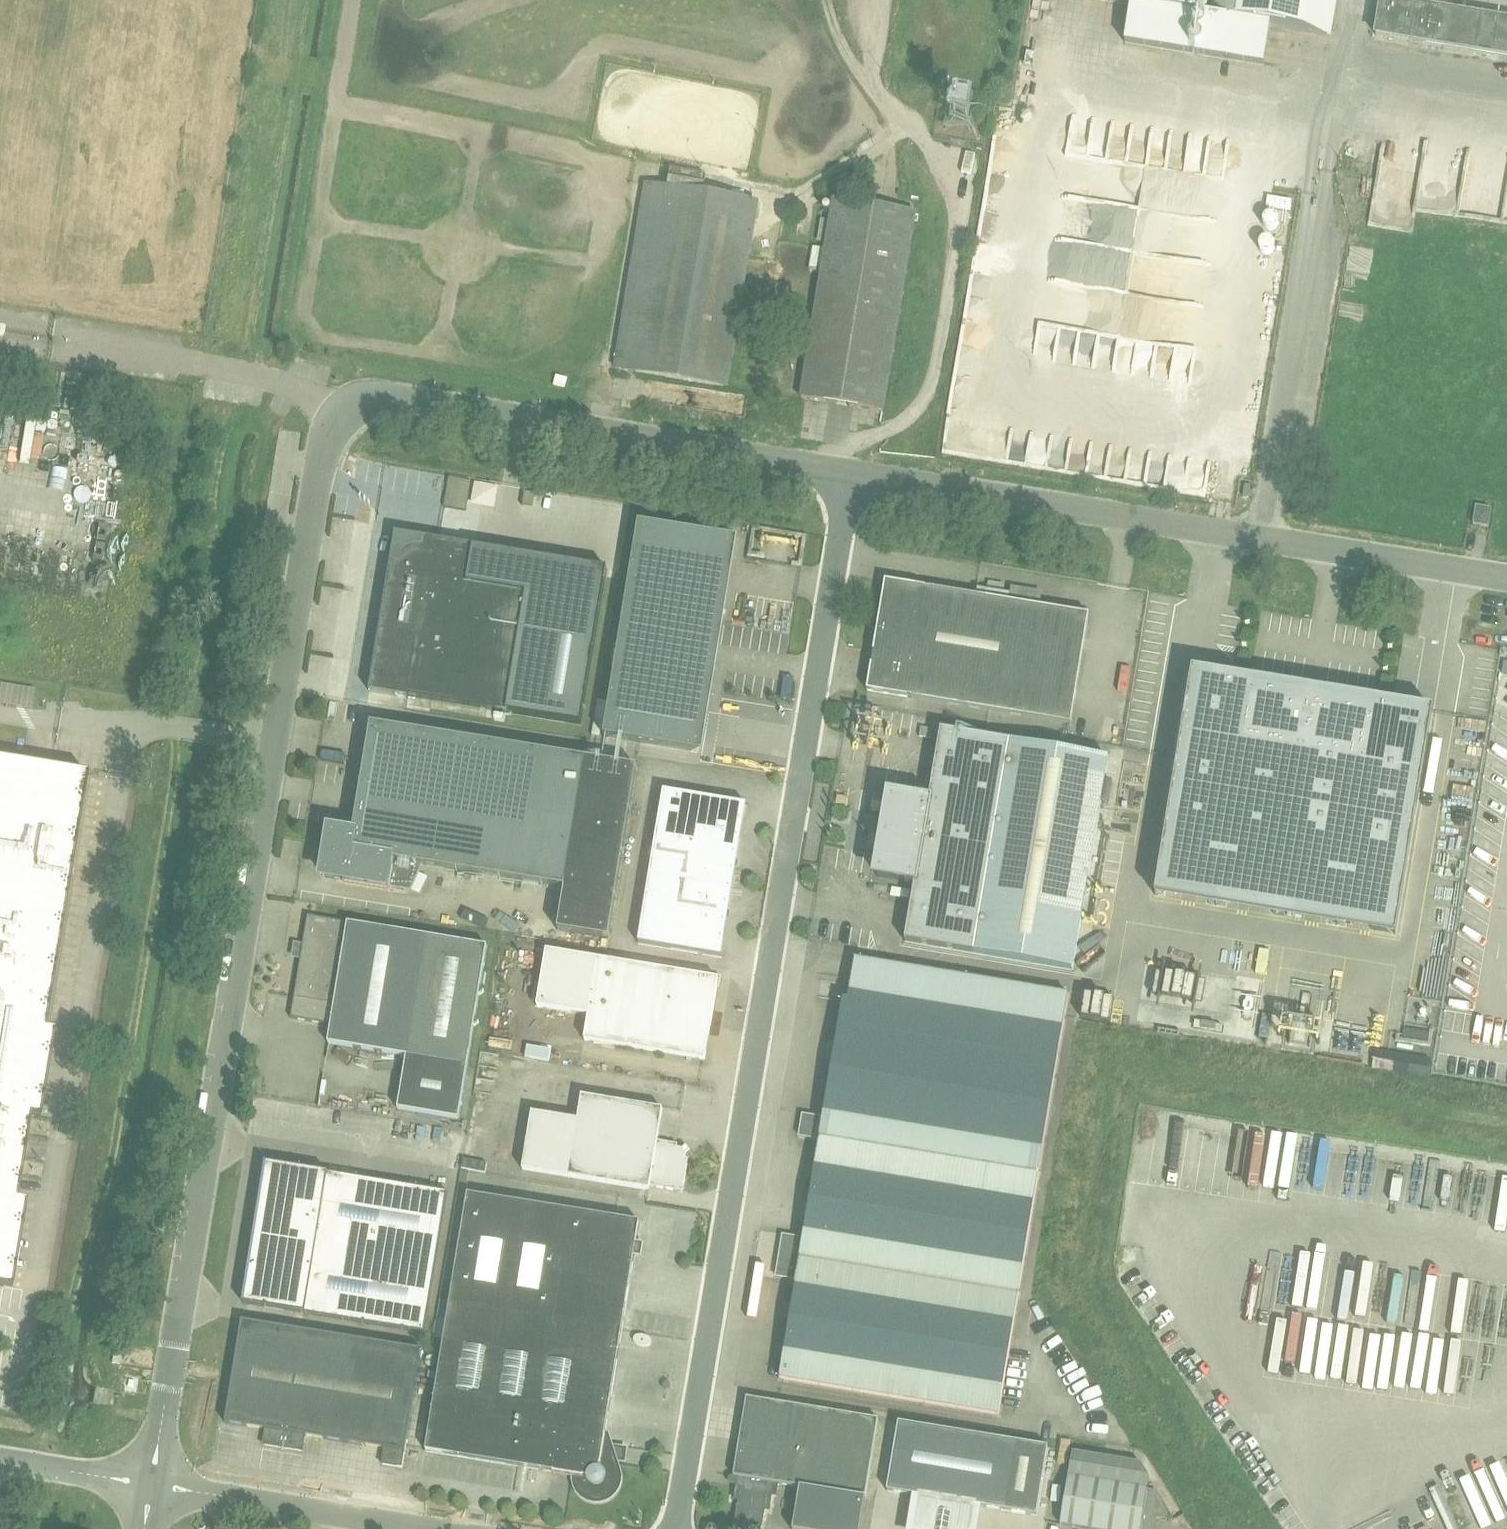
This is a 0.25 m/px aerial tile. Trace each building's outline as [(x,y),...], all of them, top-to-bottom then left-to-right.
[(1214,0),(1102,0),(1132,5),(1196,15),(1196,13),(1212,16),(1214,0)] [(1212,16),(1271,26),(1331,36),(1337,0),(1214,0),(1212,16)] [(1376,35),(1506,57),(1506,21),(1382,0),(1376,35)] [(1129,24),(1126,43),(1265,66),(1268,47),(1271,26),(1212,16),(1196,13),(1196,15),(1132,5),(1129,24)] [(616,368),(723,386),(754,203),(647,185),(616,368)] [(883,411),(916,212),(834,198),(802,398),(883,411)] [(484,481),(461,477),(456,507),(479,511),(484,481)] [(535,493),(525,492),(523,506),(533,507),(535,493)] [(1492,509),(1476,506),(1473,525),(1489,527),(1492,509)] [(691,751),(726,537),(639,523),(604,737),(691,751)] [(474,546),(424,538),(423,545),(413,546),(403,553),(399,563),(391,561),(370,691),(408,697),(408,696),(507,712),(507,713),(582,725),(608,568),(474,546)] [(930,588),(906,584),(886,581),(868,690),(912,697),(912,698),(1071,724),(1089,614),(1009,601),(1010,593),(978,588),(976,596),(930,588)] [(1197,670),(1192,670),(1162,850),(1404,890),(1434,709),(1429,709),(1426,729),(1410,726),(1413,707),(1322,691),(1322,690),(1304,687),(1304,688),(1212,673),(1209,693),(1193,690),(1197,670)] [(609,939),(628,827),(637,767),(371,724),(353,834),(331,830),(323,876),(411,890),(423,865),(457,871),(450,914),(557,932),(557,931),(609,939)] [(905,942),(973,953),(1073,970),(1109,758),(941,729),(940,733),(943,733),(932,800),(920,798),(920,800),(891,795),(888,816),(881,815),(878,835),(884,836),(878,876),(906,881),(906,884),(917,886),(908,939),(905,938),(905,942)] [(11,1288),(26,1205),(15,1203),(30,1116),(39,1117),(52,1030),(44,1029),(78,827),(87,773),(0,759),(0,1286),(11,1288)] [(663,790),(638,943),(717,956),(742,803),(663,790)] [(448,939),(403,932),(399,927),(395,931),(362,925),(359,921),(354,924),(308,916),(292,1017),(331,1024),(328,1043),(354,1048),(357,1052),(362,1049),(375,1051),(378,1056),(383,1052),(407,1056),(398,1109),(459,1119),(475,1025),(479,1022),(476,1018),(480,995),(484,991),(481,987),(488,946),(455,941),(452,936),(448,939)] [(718,979),(598,959),(547,951),(537,1007),(589,1015),(585,1040),(705,1060),(718,979)] [(1038,1176),(1061,1036),(1068,995),(854,958),(848,1000),(843,999),(823,1118),(803,1115),(800,1135),(819,1139),(803,1238),(783,1235),(776,1276),(796,1279),(780,1379),(999,1415),(1038,1176)] [(523,1170),(569,1177),(650,1190),(650,1186),(683,1192),(689,1159),(685,1158),(686,1154),(682,1148),(677,1147),(678,1144),(658,1141),(663,1109),(582,1096),(578,1120),(532,1113),(523,1170)] [(245,1303),(425,1332),(448,1192),(268,1163),(245,1303)] [(444,1337),(426,1451),(553,1472),(553,1473),(576,1477),(576,1480),(577,1486),(580,1491),(584,1495),(588,1498),(594,1500),(599,1500),(605,1499),(610,1496),(614,1492),(617,1487),(619,1482),(619,1476),(618,1471),(614,1458),(608,1457),(610,1447),(606,1436),(605,1435),(640,1222),(468,1194),(450,1301),(444,1337)] [(450,1301),(440,1300),(434,1336),(444,1337),(450,1301)] [(306,1435),(406,1451),(422,1350),(243,1321),(226,1422),(266,1429),(264,1445),(283,1448),(283,1449),(284,1449),(284,1448),(303,1451),(306,1435)] [(777,1496),(779,1483),(800,1487),(793,1528),(861,1528),(879,1419),(747,1397),(734,1476),(738,1477),(734,1500),(739,1500),(735,1521),(735,1522),(736,1524),(736,1525),(736,1526),(738,1528),(739,1528),(761,1528),(762,1528),(763,1526),(763,1525),(766,1510),(770,1511),(773,1496),(777,1496)] [(1048,1447),(899,1422),(887,1491),(918,1496),(913,1528),(973,1528),(977,1506),(1037,1516),(1048,1447)] [(406,1452),(385,1448),(382,1465),(398,1467),(398,1466),(403,1467),(406,1452)] [(1148,1489),(1150,1478),(1140,1463),(1072,1452),(1060,1525),(1087,1528),(1155,1528),(1157,1515),(1174,1518),(1157,1491),(1148,1489)]
